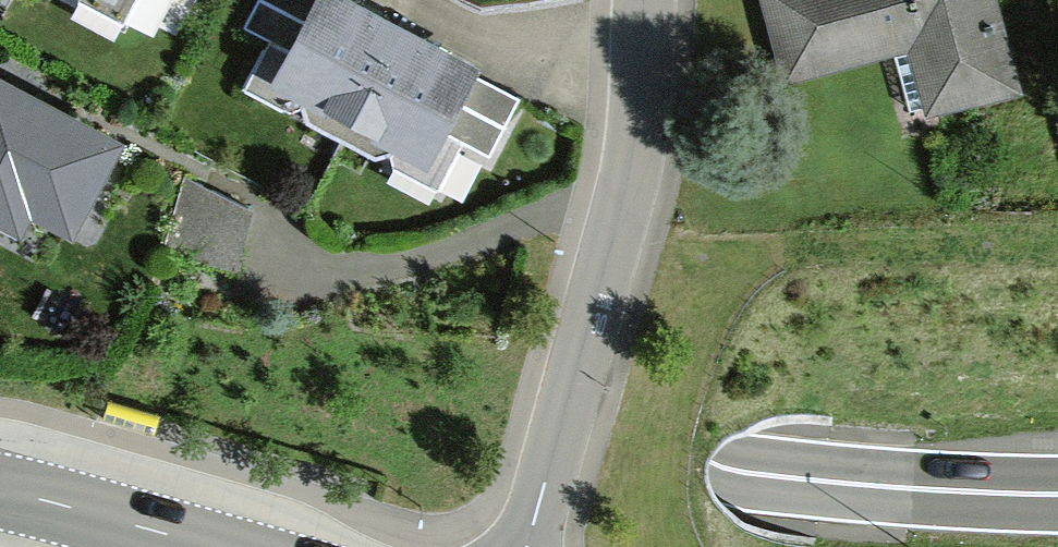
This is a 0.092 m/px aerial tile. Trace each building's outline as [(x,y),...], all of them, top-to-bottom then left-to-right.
[(125,17),(134,0),(92,0),(125,17)] [(344,0),(256,0),(245,19),(269,32),(242,81),(442,187),(467,141),(490,153),(520,95),(428,46),(369,14),(344,0)] [(785,84),(908,49),(924,104),(1017,78),(995,0),(762,0),(785,84)] [(0,63),(0,213),(16,222),(29,200),(68,221),(119,129),(83,110),(0,63)] [(254,204),(185,173),(161,242),(236,263),(254,204)]
